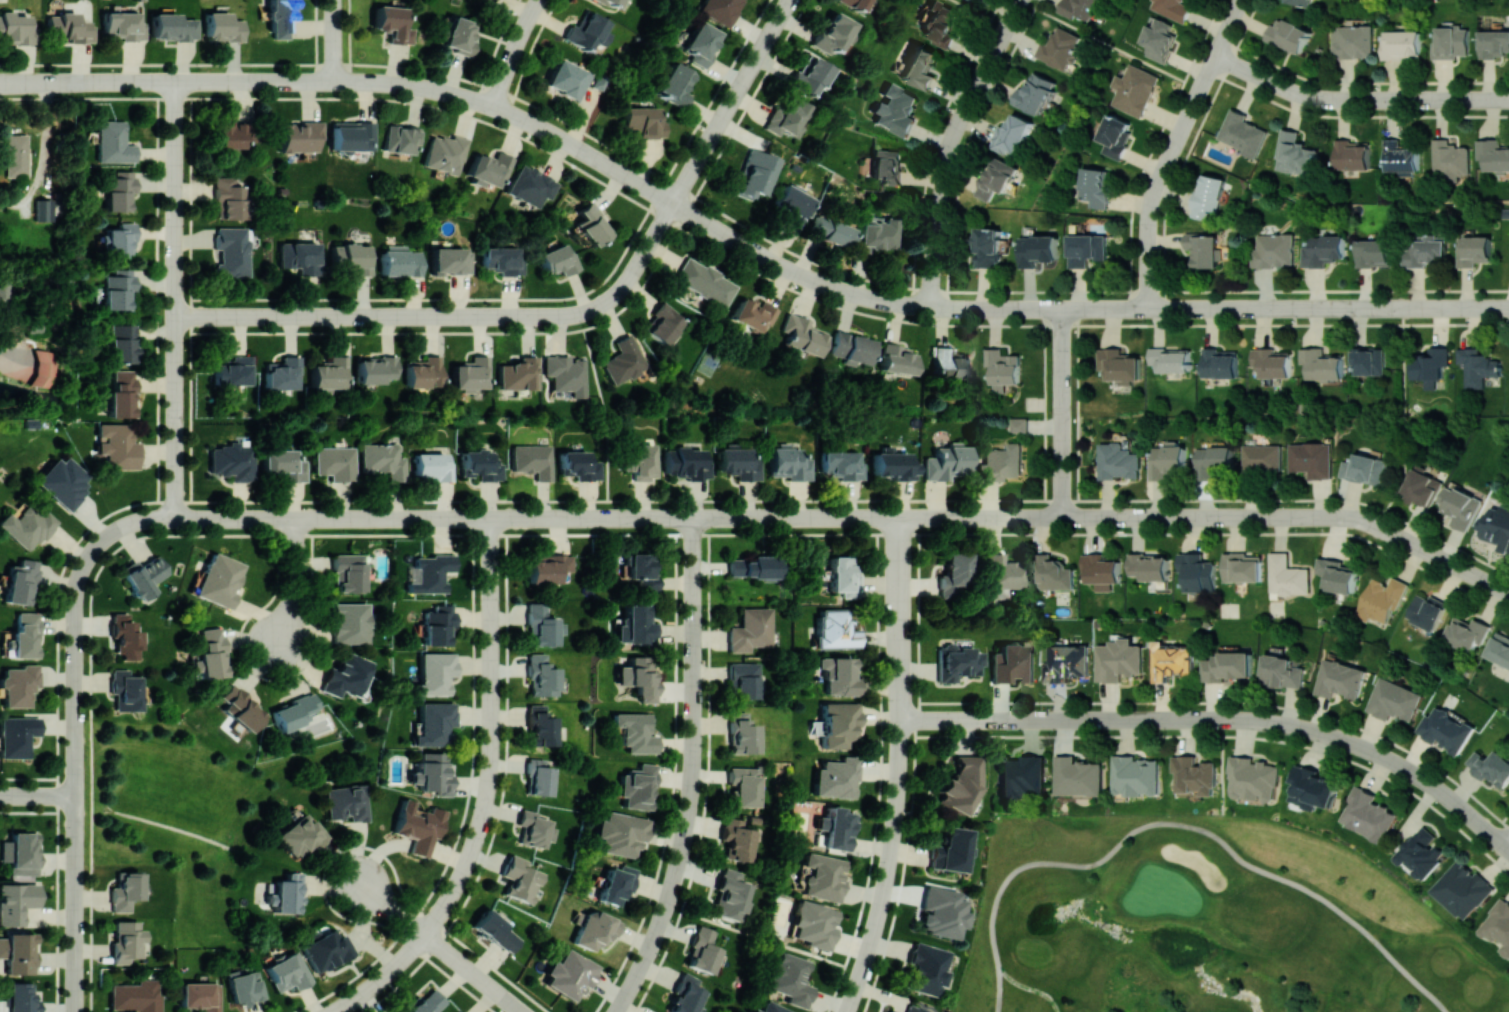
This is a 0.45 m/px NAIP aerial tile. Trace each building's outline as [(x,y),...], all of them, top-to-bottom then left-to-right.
[(292,39),(292,0),(269,0),(269,39),(292,39)] [(698,11),(728,27),(743,0),(704,0),(698,11)] [(861,12),(867,0),(837,0),(861,12)] [(934,37),(932,42),(949,49),(954,35),(951,33),(960,11),(931,0),(927,11),(931,12),(923,33),(934,37)] [(1057,12),(1073,19),(1075,14),(1093,21),(1102,0),(1062,0),(1057,12)] [(1184,3),(1185,0),(1153,0),(1150,8),(1185,23),(1192,6),(1184,3)] [(412,28),(402,27),(403,7),(375,5),(373,29),(389,29),(388,43),(411,44),(412,28)] [(563,39),(591,52),(596,42),(606,46),(612,33),(605,30),(608,21),(584,10),(577,26),(571,23),(563,39)] [(138,11),(103,12),(104,35),(120,34),(121,40),(145,40),(145,22),(139,23),(138,11)] [(230,12),(205,12),(204,39),(243,40),(243,19),(230,19),(230,12)] [(853,22),(830,12),(821,34),(816,32),(811,45),(836,55),(842,41),(848,44),(853,33),(849,32),(853,22)] [(0,14),(0,35),(1,35),(1,44),(29,43),(28,13),(0,14)] [(76,13),(47,13),(47,30),(53,30),(53,37),(78,37),(77,42),(94,43),(94,23),(76,22),(76,13)] [(151,39),(196,40),(196,19),(177,18),(177,13),(151,13),(151,39)] [(474,21),(449,16),(443,48),(471,54),(474,40),(470,40),(474,21)] [(1303,53),(1311,29),(1275,16),(1266,41),(1303,53)] [(1146,56),(1166,63),(1175,35),(1169,33),(1172,23),(1156,18),(1154,26),(1147,24),(1141,43),(1149,45),(1146,56)] [(719,33),(697,21),(682,48),(692,53),(688,60),(704,68),(712,53),(709,51),(719,33)] [(1041,42),(1034,56),(1065,72),(1082,38),(1057,25),(1047,45),(1041,42)] [(1372,25),(1331,26),(1331,58),(1372,57),(1372,25)] [(1431,41),(1430,58),(1455,59),(1456,54),(1467,55),(1468,27),(1436,26),(1435,41),(1431,41)] [(1381,59),(1421,58),(1421,30),(1385,31),(1385,40),(1380,40),(1381,59)] [(1479,31),(1479,57),(1505,57),(1505,51),(1508,51),(1508,31),(1479,31)] [(935,75),(929,73),(938,52),(915,42),(900,77),(929,90),(935,75)] [(830,66),(804,54),(790,86),(816,98),(830,66)] [(544,86),(578,101),(591,74),(557,58),(544,86)] [(689,94),(685,92),(695,74),(672,62),(655,93),(682,107),(689,94)] [(1160,76),(1129,63),(1123,77),(1115,74),(1110,86),(1117,89),(1110,104),(1142,118),(1160,76)] [(1056,81),(1031,71),(1023,90),(1017,88),(1011,102),(1041,116),(1056,81)] [(918,96),(887,82),(880,98),(879,97),(872,112),(878,114),(875,123),(906,137),(914,118),(909,116),(918,96)] [(797,138),(803,126),(799,124),(809,106),(788,95),(779,113),(772,109),(763,128),(779,136),(781,131),(797,138)] [(623,107),(622,129),(639,129),(639,137),(665,138),(665,121),(656,121),(657,108),(623,107)] [(1217,140),(1256,157),(1268,130),(1245,120),(1248,115),(1231,108),(1217,140)] [(1032,121),(1008,111),(994,149),(1005,153),(1006,149),(1019,154),(1032,121)] [(1132,123),(1106,115),(1098,140),(1105,142),(1101,153),(1121,159),(1132,123)] [(98,120),(98,161),(134,161),(135,144),(124,144),(124,121),(98,120)] [(242,148),(243,140),(247,140),(248,122),(216,121),(215,147),(242,148)] [(317,151),(316,138),(322,138),(321,121),(279,122),(280,152),(317,151)] [(331,149),(339,150),(339,154),(348,154),(348,149),(373,150),(373,122),(331,121),(331,149)] [(419,127),(386,125),(384,152),(411,153),(411,144),(419,145),(419,127)] [(1274,169),(1312,176),(1317,149),(1304,147),(1305,143),(1297,141),(1299,131),(1281,128),(1274,169)] [(3,134),(4,177),(27,176),(26,133),(3,134)] [(467,139),(452,135),(451,139),(432,134),(423,166),(458,175),(467,139)] [(1469,174),(1468,145),(1448,146),(1448,138),(1432,139),(1433,183),(1456,182),(1456,175),(1469,174)] [(1399,139),(1384,139),(1384,171),(1399,171),(1399,174),(1418,174),(1419,147),(1399,147),(1399,139)] [(1499,146),(1499,139),(1476,139),(1476,159),(1484,159),(1484,170),(1496,170),(1496,174),(1505,174),(1505,170),(1508,170),(1508,146),(1499,146)] [(1369,170),(1370,141),(1335,141),(1334,169),(1369,170)] [(753,192),(764,196),(777,158),(749,148),(734,193),(751,199),(753,192)] [(900,150),(874,149),(873,178),(882,178),(882,184),(899,184),(900,150)] [(475,152),(464,178),(483,185),(483,183),(495,188),(498,179),(504,181),(513,158),(496,151),(493,159),(475,152)] [(1018,166),(991,156),(976,196),(990,201),(995,189),(1008,193),(1018,166)] [(505,193),(538,208),(543,196),(550,199),(558,181),(519,164),(505,193)] [(1079,197),(1090,199),(1089,207),(1105,209),(1111,170),(1083,167),(1079,197)] [(105,210),(131,211),(131,193),(133,193),(134,171),(114,171),(114,177),(105,177),(105,210)] [(1225,178),(1204,174),(1201,194),(1194,193),(1190,216),(1208,220),(1209,212),(1219,214),(1225,178)] [(214,200),(217,200),(217,219),(244,219),(244,185),(235,185),(235,177),(214,176),(214,200)] [(782,184),(772,203),(790,212),(786,221),(799,228),(814,200),(782,184)] [(52,221),(53,197),(34,197),(33,220),(52,221)] [(597,216),(600,214),(590,201),(576,211),(582,219),(576,224),(592,247),(610,234),(597,216)] [(852,229),(816,215),(808,234),(845,248),(852,229)] [(897,248),(898,218),(882,218),(882,216),(869,216),(868,224),(858,224),(858,253),(867,253),(867,248),(897,248)] [(135,241),(134,222),(119,222),(119,228),(106,228),(107,257),(125,257),(125,253),(131,253),(131,241),(135,241)] [(248,277),(249,228),(216,227),(216,249),(220,249),(220,263),(215,263),(215,276),(248,277)] [(1000,229),(976,228),(975,267),(999,267),(1000,229)] [(1195,268),(1220,268),(1219,233),(1185,233),(1186,250),(1195,250),(1195,268)] [(1251,266),(1293,267),(1294,234),(1257,233),(1257,248),(1251,248),(1251,266)] [(1106,259),(1107,235),(1069,235),(1069,268),(1088,268),(1088,259),(1106,259)] [(1345,236),(1310,235),(1310,246),(1301,246),(1301,267),(1325,267),(1325,260),(1344,260),(1345,236)] [(1445,263),(1446,236),(1404,235),(1403,266),(1423,267),(1423,263),(1445,263)] [(1058,236),(1019,236),(1020,268),(1037,267),(1037,261),(1058,260),(1058,236)] [(1491,261),(1490,237),(1457,237),(1457,267),(1475,266),(1475,262),(1491,261)] [(1390,240),(1356,240),(1357,267),(1390,266),(1390,240)] [(317,243),(280,242),(279,267),(308,267),(308,274),(322,274),(322,255),(317,254),(317,243)] [(373,275),(372,243),(332,245),(332,262),(342,262),(342,271),(354,271),(354,276),(373,275)] [(574,252),(568,254),(564,243),(537,253),(545,274),(560,268),(563,275),(581,269),(574,252)] [(422,251),(406,251),(407,245),(382,245),(382,275),(422,275),(422,251)] [(523,274),(523,247),(482,247),(482,269),(499,269),(500,275),(523,274)] [(472,249),(433,248),(432,273),(471,274),(472,249)] [(738,283),(685,257),(674,281),(726,307),(738,283)] [(133,292),(133,268),(114,269),(114,275),(104,275),(104,309),(127,309),(127,292),(133,292)] [(762,301),(759,306),(741,297),(731,318),(763,335),(776,309),(762,301)] [(685,320),(663,302),(642,328),(664,346),(685,320)] [(818,356),(826,332),(808,326),(810,320),(787,313),(781,331),(787,333),(783,345),(818,356)] [(134,363),(135,324),(110,324),(109,362),(134,363)] [(868,365),(873,339),(834,332),(829,355),(843,357),(842,364),(853,366),(854,362),(868,365)] [(630,334),(614,342),(619,352),(601,361),(612,385),(637,374),(640,381),(650,376),(630,334)] [(917,350),(884,345),(880,369),(913,375),(917,350)] [(970,355),(950,354),(950,347),(934,347),(933,377),(969,378),(970,355)] [(1448,347),(1429,347),(1429,354),(1412,354),(1412,379),(1424,379),(1424,390),(1435,389),(1435,379),(1442,379),(1441,366),(1449,366),(1448,347)] [(1457,348),(1458,364),(1464,364),(1465,388),(1484,388),(1484,376),(1501,376),(1500,356),(1480,356),(1479,347),(1457,348)] [(1021,354),(1002,354),(1003,348),(986,348),(985,366),(993,366),(992,392),(1006,393),(1006,383),(1020,383),(1021,354)] [(1098,370),(1106,370),(1106,380),(1122,380),(1122,382),(1140,382),(1141,356),(1122,355),(1122,348),(1098,348),(1098,370)] [(1158,372),(1190,372),(1190,349),(1149,348),(1148,364),(1158,365),(1158,372)] [(1289,378),(1289,352),(1273,352),(1274,348),(1251,348),(1251,365),(1258,365),(1258,378),(1289,378)] [(1322,354),(1322,348),(1299,348),(1299,364),(1307,364),(1307,379),(1342,379),(1343,354),(1322,354)] [(1384,375),(1384,349),(1352,348),(1351,374),(1384,375)] [(59,377),(63,354),(37,349),(31,385),(51,389),(54,376),(59,377)] [(1237,378),(1238,349),(1203,349),(1202,377),(1237,378)] [(250,355),(230,355),(230,362),(214,362),(214,384),(249,384),(250,355)] [(264,363),(264,389),(296,389),(295,373),(300,373),(300,355),(282,355),(282,362),(264,363)] [(311,365),(311,387),(346,388),(347,356),(330,355),(330,362),(320,362),(320,365),(311,365)] [(406,387),(441,387),(441,355),(425,356),(425,360),(406,361),(406,387)] [(452,388),(460,388),(460,392),(473,393),(473,388),(488,388),(488,356),(471,355),(471,363),(452,363),(452,388)] [(356,383),(382,383),(382,378),(396,378),(396,356),(364,356),(364,360),(356,360),(356,383)] [(537,389),(536,356),(519,356),(520,363),(498,363),(498,389),(537,389)] [(542,376),(551,376),(551,390),(570,390),(570,397),(585,397),(585,359),(571,358),(571,356),(543,356),(542,376)] [(107,391),(107,417),(134,417),(134,370),(112,370),(112,390),(107,391)] [(1027,418),(1010,418),(1010,432),(1027,432),(1027,418)] [(105,468),(137,469),(138,442),(130,442),(131,424),(97,423),(96,437),(105,437),(105,443),(96,442),(96,454),(105,454),(105,468)] [(1098,477),(1140,478),(1140,451),(1123,451),(1123,443),(1099,442),(1098,477)] [(1290,472),(1309,471),(1309,479),(1333,478),(1332,442),(1289,443),(1290,472)] [(362,444),(362,471),(388,471),(388,481),(406,481),(405,456),(400,456),(400,443),(362,444)] [(968,443),(948,443),(948,447),(935,447),(934,457),(925,457),(924,480),(949,480),(949,471),(967,472),(968,443)] [(978,463),(978,481),(1000,480),(1000,475),(1021,475),(1021,443),(1007,443),(1007,448),(984,449),(984,463),(978,463)] [(1186,443),(1166,443),(1166,447),(1150,447),(1149,480),(1168,480),(1168,474),(1185,474),(1186,443)] [(210,445),(210,475),(231,474),(231,481),(254,481),(254,456),(249,456),(248,446),(239,446),(239,444),(210,445)] [(656,445),(623,444),(622,471),(633,471),(633,479),(655,479),(656,445)] [(1243,472),(1282,471),(1282,444),(1243,445),(1243,472)] [(552,481),(552,445),(512,445),(513,472),(535,472),(536,481),(552,481)] [(315,474),(330,474),(330,481),(355,481),(354,446),(315,447),(315,474)] [(718,473),(737,473),(737,480),(761,480),(761,458),(750,458),(750,448),(735,448),(735,446),(718,446),(718,473)] [(892,452),(892,446),(882,446),(882,453),(872,453),(873,476),(883,475),(883,479),(916,479),(916,463),(909,463),(908,452),(892,452)] [(1197,447),(1198,480),(1213,480),(1213,472),(1234,472),(1233,447),(1197,447)] [(307,481),(306,459),(295,460),(295,448),(263,449),(263,472),(290,471),(291,481),(307,481)] [(665,474),(674,474),(674,479),(710,479),(710,463),(703,462),(704,448),(665,448),(665,474)] [(813,458),(802,458),(802,448),(769,448),(769,476),(788,476),(788,480),(813,480),(813,458)] [(462,450),(462,475),(479,475),(479,481),(503,480),(503,463),(493,464),(492,450),(462,450)] [(560,451),(561,475),(576,475),(576,480),(602,479),(601,460),(589,460),(588,451),(560,451)] [(858,451),(822,451),(822,473),(831,473),(832,479),(864,479),(864,461),(858,461),(858,451)] [(67,510),(93,480),(62,453),(35,483),(67,510)] [(415,476),(423,476),(423,480),(453,481),(453,462),(447,461),(447,453),(415,453),(415,476)] [(1339,477),(1382,486),(1387,460),(1355,453),(1353,462),(1343,460),(1339,477)] [(1425,474),(1427,468),(1415,463),(1404,492),(1409,493),(1406,499),(1431,509),(1442,480),(1425,474)] [(1482,500),(1449,484),(1437,509),(1454,517),(1451,523),(1467,531),(1482,500)] [(29,553),(57,521),(46,510),(41,516),(28,504),(15,519),(7,512),(0,520),(0,528),(29,553)] [(1503,505),(1501,509),(1493,506),(1489,517),(1484,515),(1478,537),(1501,544),(1499,550),(1508,553),(1508,507),(1503,505)] [(195,596),(230,609),(236,593),(233,592),(244,564),(211,551),(195,596)] [(1262,581),(1262,556),(1245,556),(1245,551),(1223,552),(1224,582),(1262,581)] [(968,553),(945,552),(944,575),(939,575),(938,594),(967,595),(968,553)] [(1026,587),(1024,560),(1004,562),(1003,552),(987,553),(990,599),(1007,598),(1007,588),(1026,587)] [(1215,591),(1215,561),(1203,561),(1202,552),(1177,553),(1178,572),(1186,572),(1186,591),(1215,591)] [(1288,552),(1270,552),(1269,594),(1309,594),(1309,567),(1288,567),(1288,552)] [(363,553),(333,554),(334,592),(363,591),(363,553)] [(650,577),(651,553),(627,553),(626,578),(637,578),(636,590),(656,591),(656,577),(650,577)] [(1073,589),(1073,568),(1064,568),(1064,560),(1051,560),(1051,553),(1042,553),(1042,562),(1038,562),(1038,589),(1073,589)] [(1112,590),(1112,582),(1120,582),(1120,559),(1105,559),(1105,553),(1082,553),(1082,572),(1087,572),(1087,583),(1096,583),(1096,590),(1112,590)] [(527,560),(527,582),(558,582),(557,571),(571,571),(571,554),(536,555),(536,560),(527,560)] [(1168,580),(1168,555),(1129,554),(1128,578),(1168,580)] [(139,566),(134,559),(118,569),(138,601),(154,591),(150,585),(168,573),(156,555),(139,566)] [(408,592),(445,593),(445,571),(455,571),(456,556),(417,555),(416,582),(408,582),(408,592)] [(729,560),(729,576),(777,578),(778,555),(749,555),(749,560),(729,560)] [(829,591),(841,591),(841,597),(858,597),(858,573),(853,573),(853,557),(830,556),(829,591)] [(1323,574),(1320,588),(1353,594),(1358,568),(1342,565),(1343,561),(1318,557),(1315,573),(1323,574)] [(4,602),(31,605),(35,560),(19,559),(18,567),(8,566),(4,602)] [(1372,577),(1355,616),(1368,622),(1370,617),(1389,625),(1407,583),(1393,577),(1389,584),(1372,577)] [(1405,617),(1434,632),(1448,604),(1432,595),(1429,599),(1418,593),(1405,617)] [(529,645),(557,645),(557,634),(565,634),(565,623),(558,623),(558,617),(546,617),(545,602),(529,602),(529,645)] [(332,644),(368,643),(368,603),(332,603),(332,644)] [(424,611),(424,645),(452,645),(452,605),(434,604),(434,611),(424,611)] [(649,622),(649,604),(624,604),(624,643),(655,644),(655,622),(649,622)] [(740,608),(741,627),(728,627),(728,652),(750,651),(750,646),(772,646),(771,608),(740,608)] [(859,647),(859,629),(849,629),(848,608),(816,609),(817,649),(859,647)] [(10,657),(37,657),(36,611),(16,612),(16,631),(10,631),(10,657)] [(139,630),(133,630),(133,621),(128,621),(128,613),(111,613),(111,636),(117,636),(117,660),(139,659),(139,630)] [(1473,618),(1471,623),(1454,615),(1444,641),(1472,653),(1477,643),(1481,645),(1490,625),(1473,618)] [(224,675),(219,627),(199,629),(201,651),(196,652),(199,678),(224,675)] [(1508,666),(1508,637),(1495,632),(1486,658),(1508,666)] [(1097,645),(1097,682),(1121,682),(1121,674),(1143,675),(1143,645),(1133,645),(1133,639),(1109,639),(1109,645),(1097,645)] [(1195,676),(1195,645),(1163,645),(1163,641),(1152,641),(1152,682),(1171,682),(1171,675),(1195,676)] [(1034,682),(1034,651),(1024,650),(1025,644),(998,644),(998,652),(991,652),(991,682),(1011,683),(1011,677),(1022,677),(1022,682),(1034,682)] [(1088,677),(1089,646),(1049,645),(1049,662),(1044,662),(1043,682),(1068,682),(1068,676),(1088,677)] [(983,652),(972,652),(972,646),(938,646),(938,682),(956,682),(956,674),(979,675),(979,665),(982,666),(983,652)] [(320,690),(338,697),(340,691),(357,697),(370,660),(342,650),(334,672),(327,669),(320,690)] [(1252,652),(1213,652),(1213,659),(1202,659),(1201,682),(1224,682),(1224,677),(1252,677),(1252,652)] [(448,694),(448,676),(455,676),(455,653),(420,653),(421,684),(413,684),(413,694),(448,694)] [(558,667),(547,667),(546,653),(528,654),(529,696),(558,695),(558,667)] [(1302,689),(1305,667),(1294,665),(1295,658),(1265,653),(1261,683),(1302,689)] [(617,685),(636,685),(636,702),(656,702),(656,680),(651,680),(650,657),(629,657),(629,666),(616,666),(617,685)] [(859,695),(859,679),(852,679),(852,658),(817,657),(817,669),(825,669),(825,695),(859,695)] [(1316,693),(1333,698),(1334,692),(1359,699),(1366,669),(1324,658),(1316,693)] [(731,662),(730,698),(759,698),(759,663),(731,662)] [(2,706),(30,707),(30,686),(37,686),(37,664),(21,664),(21,668),(2,668),(2,706)] [(140,710),(139,675),(129,676),(129,669),(111,669),(112,693),(115,693),(115,711),(140,710)] [(1424,694),(1381,676),(1366,711),(1388,720),(1391,713),(1412,721),(1424,694)] [(262,711),(226,684),(216,697),(232,709),(226,717),(246,732),(262,711)] [(275,730),(307,722),(305,712),(317,708),(312,692),(288,699),(289,704),(270,709),(275,730)] [(413,746),(448,745),(448,725),(455,725),(455,702),(419,703),(420,735),(413,735),(413,746)] [(822,749),(848,749),(847,740),(851,740),(851,726),(858,726),(858,702),(822,703),(822,749)] [(545,705),(528,704),(528,745),(555,746),(555,717),(545,716),(545,705)] [(1459,755),(1475,728),(1436,706),(1431,716),(1427,714),(1416,733),(1436,744),(1437,742),(1459,755)] [(746,712),(730,712),(729,753),(757,753),(757,724),(746,724),(746,712)] [(656,752),(656,736),(649,736),(649,713),(612,713),(612,727),(622,727),(622,753),(656,752)] [(27,757),(27,735),(38,735),(38,717),(0,717),(0,758),(27,757)] [(1508,784),(1508,759),(1498,750),(1490,760),(1476,750),(1465,765),(1486,780),(1489,776),(1505,788),(1508,784)] [(449,752),(419,752),(418,771),(411,771),(410,783),(419,783),(419,790),(436,791),(436,795),(448,796),(449,752)] [(813,796),(855,797),(857,756),(841,755),(841,761),(821,761),(821,769),(814,768),(813,796)] [(962,815),(979,783),(979,757),(968,757),(965,755),(955,756),(955,769),(949,779),(943,779),(938,788),(938,803),(962,815)] [(1045,796),(1045,755),(1023,755),(1023,757),(1000,757),(1000,797),(1045,796)] [(1056,795),(1103,795),(1103,763),(1075,763),(1075,755),(1056,755),(1056,795)] [(1114,795),(1160,795),(1160,759),(1135,759),(1135,755),(1114,755),(1114,795)] [(1215,762),(1196,762),(1196,755),(1172,755),(1172,773),(1179,773),(1179,792),(1201,792),(1201,796),(1216,796),(1215,762)] [(1278,764),(1253,762),(1253,757),(1230,755),(1228,787),(1232,787),(1231,798),(1276,800),(1278,764)] [(545,759),(529,758),(527,794),(551,795),(552,767),(545,767),(545,759)] [(656,764),(638,762),(637,770),(627,769),(625,784),(620,784),(618,797),(624,797),(623,807),(651,810),(656,764)] [(1333,808),(1340,781),(1318,776),(1320,770),(1296,764),(1291,782),(1294,782),(1289,802),(1316,809),(1317,804),(1333,808)] [(728,785),(732,785),(731,806),(757,807),(758,768),(729,767),(728,785)] [(1399,812),(1375,801),(1377,795),(1357,785),(1340,822),(1385,843),(1399,812)] [(325,787),(326,818),(348,817),(348,821),(366,821),(365,786),(325,787)] [(427,857),(432,837),(438,838),(445,810),(431,807),(429,812),(412,808),(414,801),(402,798),(394,834),(413,839),(409,853),(427,857)] [(823,848),(848,850),(852,813),(843,812),(843,807),(828,806),(827,816),(818,815),(816,829),(825,830),(823,848)] [(556,828),(549,827),(550,820),(539,818),(540,813),(521,809),(518,826),(525,827),(522,844),(544,848),(545,840),(554,842),(556,828)] [(316,847),(327,836),(304,811),(275,837),(294,858),(312,842),(316,847)] [(600,852),(635,858),(637,840),(647,842),(651,819),(606,811),(604,820),(598,819),(595,837),(602,838),(600,852)] [(753,829),(742,828),(743,819),(724,817),(721,840),(726,841),(724,859),(749,862),(753,829)] [(970,829),(943,826),(941,846),(932,844),(928,868),(962,872),(964,855),(966,855),(970,829)] [(1396,859),(1424,882),(1446,855),(1431,843),(1436,836),(1424,826),(1396,859)] [(38,832),(10,832),(10,875),(37,875),(38,832)] [(845,859),(805,852),(802,870),(805,871),(801,895),(839,902),(842,880),(839,880),(840,871),(843,872),(845,859)] [(530,904),(542,873),(525,867),(528,860),(510,854),(502,875),(510,878),(504,894),(530,904)] [(1431,890),(1466,921),(1496,888),(1477,872),(1475,874),(1459,859),(1431,890)] [(638,869),(621,864),(619,870),(608,867),(598,901),(620,907),(625,891),(631,893),(638,869)] [(751,885),(739,881),(741,872),(724,867),(711,914),(741,922),(751,885)] [(129,912),(129,899),(140,900),(141,872),(119,872),(119,889),(111,889),(110,911),(129,912)] [(273,912),(299,913),(300,872),(284,872),(283,880),(274,879),(274,893),(266,893),(266,904),(274,905),(273,912)] [(23,926),(24,906),(38,906),(38,884),(0,883),(0,925),(23,926)] [(956,938),(958,928),(964,929),(967,912),(963,912),(966,893),(924,886),(920,910),(923,911),(919,932),(956,938)] [(1503,897),(1480,929),(1503,947),(1500,951),(1508,957),(1508,902),(1503,897)] [(792,925),(796,926),(793,937),(806,940),(805,945),(830,951),(836,925),(834,925),(838,909),(798,900),(792,925)] [(620,922),(588,907),(572,942),(592,952),(596,943),(603,946),(608,935),(614,937),(620,922)] [(509,955),(522,939),(485,909),(472,925),(509,955)] [(142,957),(142,929),(138,929),(138,920),(112,921),(113,964),(129,964),(129,958),(142,957)] [(720,948),(711,945),(715,930),(698,925),(686,967),(713,974),(720,948)] [(353,956),(345,934),(337,937),(334,930),(301,942),(312,971),(353,956)] [(6,958),(6,973),(34,974),(35,933),(6,933),(5,937),(0,937),(0,958),(6,958)] [(948,951),(912,941),(907,963),(910,963),(903,988),(936,997),(948,951)] [(544,984),(573,1001),(583,985),(587,987),(599,967),(565,948),(557,963),(552,960),(544,973),(548,976),(544,984)] [(295,989),(311,982),(297,951),(264,965),(275,992),(293,984),(295,989)] [(765,989),(787,995),(784,1003),(805,1009),(812,986),(802,983),(809,961),(778,952),(774,963),(769,962),(765,975),(769,976),(765,989)] [(230,1003),(239,1001),(239,1004),(262,1000),(257,970),(234,974),(234,971),(225,972),(230,1003)] [(695,987),(699,978),(683,971),(665,1011),(667,1011),(694,1011),(703,990),(695,987)] [(110,1009),(136,1009),(136,1011),(161,1011),(161,979),(137,979),(137,984),(110,985),(110,1009)] [(38,1000),(32,1000),(32,982),(8,982),(7,1011),(38,1011),(38,1000)] [(218,983),(179,983),(179,1007),(201,1007),(201,1011),(218,1011),(218,983)] [(446,1003),(433,988),(420,1000),(416,996),(399,1011),(436,1011),(446,1003)] [(764,1000),(759,1011),(751,1008),(749,1011),(792,1011),(764,1000)] [(908,1003),(905,1011),(933,1011),(908,1003)]
